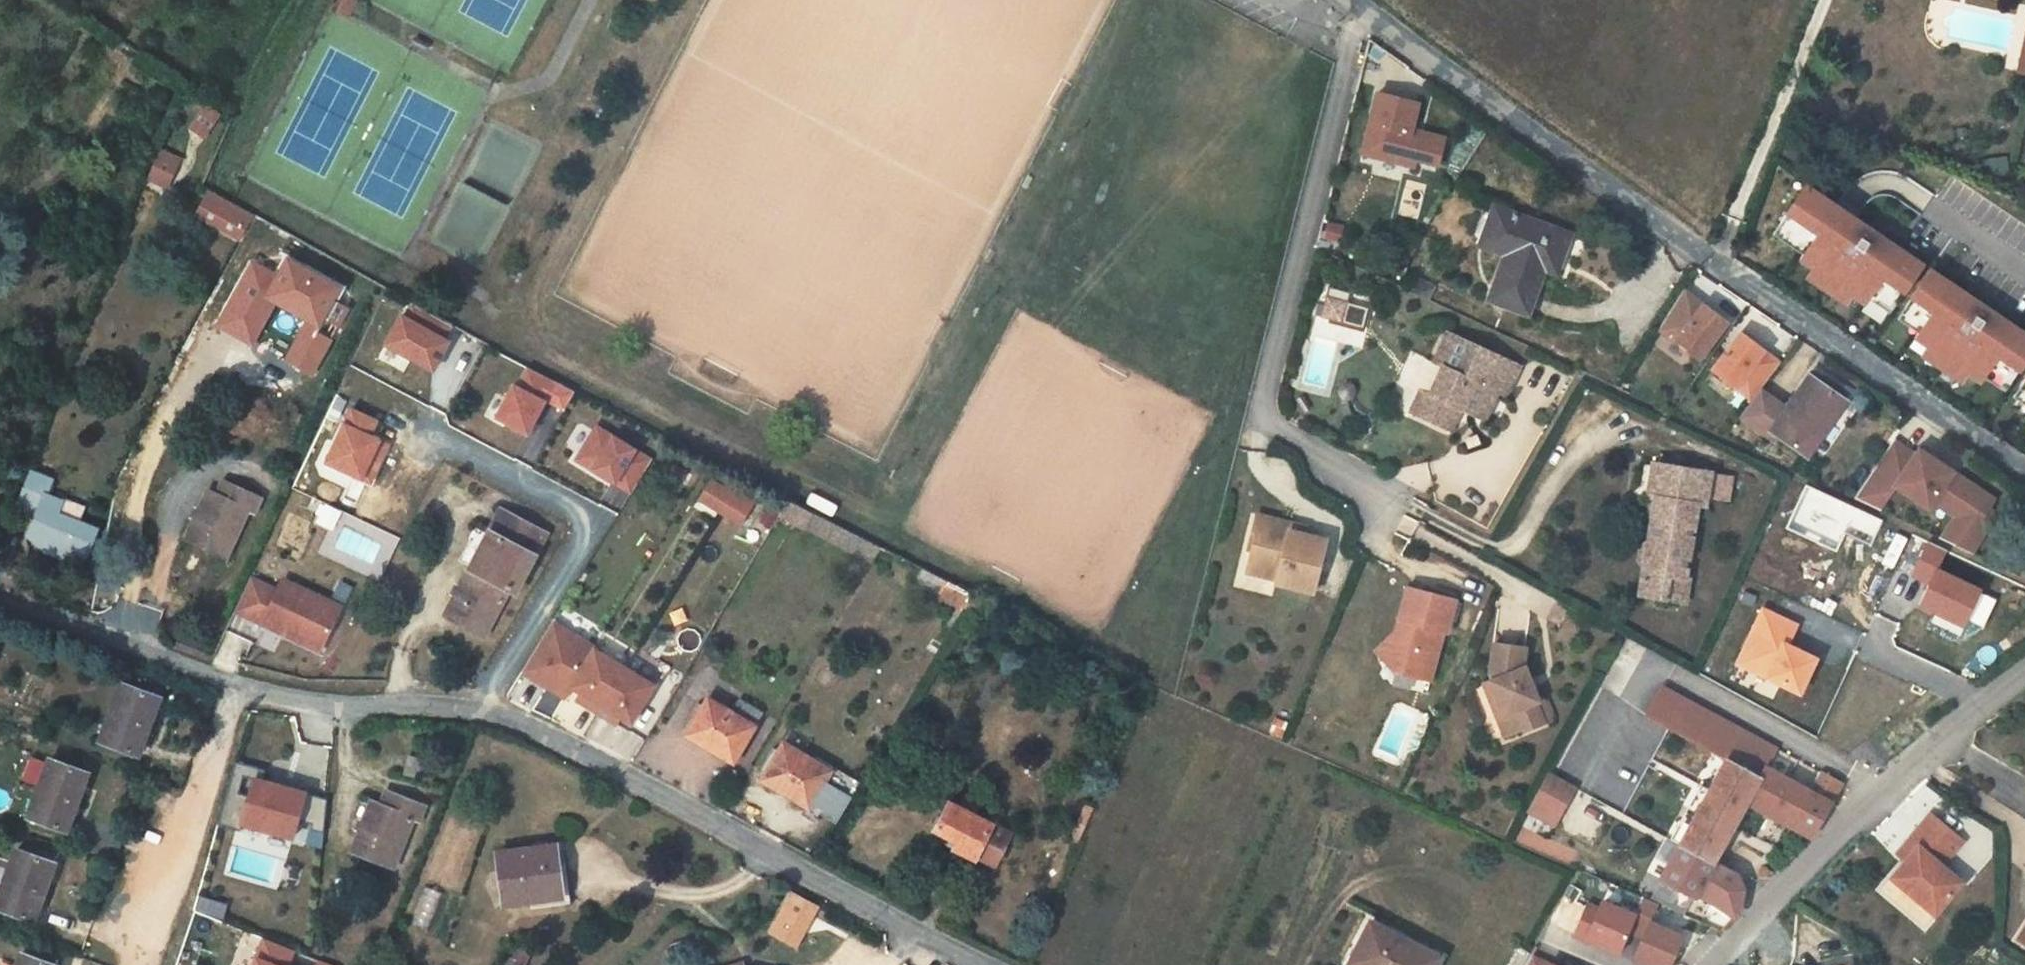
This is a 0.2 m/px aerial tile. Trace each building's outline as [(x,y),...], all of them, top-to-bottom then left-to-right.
[(340,9),(351,15),(359,0),(345,0),(340,9)] [(1412,101),(1371,90),(1358,144),(1373,147),(1371,154),(1409,163),(1411,157),(1433,162),(1439,135),(1406,127),(1412,101)] [(204,137),(217,111),(201,104),(188,129),(204,137)] [(1373,147),(1358,144),(1356,151),(1371,154),(1373,147)] [(2009,158),(1985,160),(1987,178),(2011,176),(2009,158)] [(177,170),(160,163),(148,190),(168,199),(175,181),(172,180),(177,170)] [(1806,185),(1780,223),(1810,243),(1803,254),(1800,259),(1813,268),(1852,294),(1866,303),(1869,298),(1876,288),(1897,302),(1922,264),(1806,185)] [(250,213),(209,190),(197,210),(238,233),(250,213)] [(1527,312),(1544,269),(1548,256),(1560,261),(1570,234),(1495,207),(1480,245),(1507,255),(1490,299),(1527,312)] [(1810,243),(1780,223),(1773,234),(1803,254),(1810,243)] [(1555,272),(1560,261),(1548,256),(1544,269),(1555,272)] [(289,260),(279,278),(254,264),(221,326),(254,344),(277,302),(311,320),(289,360),(314,374),(349,308),(334,300),(340,288),(289,260)] [(1852,294),(1813,268),(1808,277),(1846,303),(1852,294)] [(1905,307),(1925,321),(1919,331),(1915,336),(1929,346),(1968,372),(1981,381),(1985,376),(1992,365),(2012,379),(2024,360),(2024,333),(1931,269),(1905,307)] [(1434,286),(1415,277),(1409,291),(1427,300),(1434,286)] [(1897,302),(1876,288),(1869,298),(1890,312),(1897,302)] [(1683,289),(1655,326),(1698,359),(1726,322),(1683,289)] [(1360,326),(1366,301),(1325,291),(1319,316),(1360,326)] [(402,316),(386,344),(433,370),(449,342),(444,339),(452,326),(412,304),(405,317),(402,316)] [(1925,321),(1905,307),(1898,318),(1919,331),(1925,321)] [(1519,366),(1447,332),(1433,363),(1442,367),(1429,395),(1420,390),(1409,413),(1449,432),(1455,420),(1452,415),(1461,410),(1484,421),(1497,392),(1505,396),(1519,366)] [(1739,332),(1711,369),(1752,400),(1759,390),(1780,363),(1739,332)] [(1968,372),(1929,346),(1923,354),(1962,380),(1968,372)] [(2012,379),(1992,365),(1985,376),(2005,390),(2012,379)] [(527,368),(517,387),(513,385),(497,417),(528,433),(544,402),(562,411),(572,391),(527,368)] [(1802,453),(1790,469),(1807,477),(1818,463),(1806,455),(1844,400),(1809,375),(1786,408),(1771,431),(1802,453)] [(2021,385),(2014,395),(2024,403),(2024,387),(2021,385)] [(1744,411),(1750,415),(1765,394),(1759,390),(1752,400),(1744,411)] [(1750,415),(1771,431),(1786,408),(1765,394),(1750,415)] [(352,408),(326,461),(369,481),(387,444),(369,435),(377,420),(352,408)] [(632,492),(652,459),(597,427),(577,460),(632,492)] [(1893,440),(1853,498),(1878,510),(1894,486),(1927,508),(1931,502),(1955,517),(1973,530),(1987,509),(1993,500),(1918,449),(1914,455),(1893,440)] [(671,464),(662,480),(678,489),(687,474),(671,464)] [(1713,475),(1655,465),(1649,499),(1657,500),(1650,545),(1643,550),(1640,562),(1646,569),(1641,597),(1666,602),(1670,579),(1687,582),(1700,507),(1707,509),(1709,499),(1713,477),(1713,475)] [(36,474),(22,510),(43,519),(37,534),(52,540),(55,547),(52,554),(85,567),(99,531),(82,524),(63,516),(68,504),(52,498),(58,483),(36,474)] [(1730,480),(1713,477),(1709,499),(1727,502),(1730,480)] [(710,481),(700,499),(744,524),(754,507),(710,481)] [(209,491),(200,510),(199,511),(203,513),(200,521),(195,519),(194,520),(186,538),(225,556),(248,508),(254,511),(260,499),(223,482),(216,495),(209,491)] [(1836,551),(1845,533),(1870,545),(1882,520),(1808,485),(1787,528),(1836,551)] [(70,500),(68,504),(63,516),(82,524),(88,508),(70,500)] [(813,514),(787,501),(778,515),(804,529),(813,514)] [(190,518),(194,520),(195,519),(200,521),(203,513),(199,511),(200,510),(195,507),(190,518)] [(546,533),(501,509),(445,615),(483,635),(508,590),(513,592),(546,533)] [(1973,530),(1955,517),(1940,538),(1970,552),(1995,515),(1987,509),(1973,530)] [(1256,516),(1247,550),(1252,551),(1257,533),(1266,535),(1270,520),(1256,516)] [(1292,525),(1270,520),(1266,535),(1257,533),(1252,551),(1246,574),(1276,582),(1275,586),(1312,595),(1326,541),(1304,536),(1290,532),(1292,525)] [(1304,536),(1306,529),(1292,525),(1290,532),(1304,536)] [(52,540),(37,534),(34,543),(39,555),(50,559),(52,554),(55,547),(52,540)] [(1980,591),(1936,570),(1945,551),(1927,542),(1912,575),(1929,584),(1918,605),(1963,626),(1980,591)] [(881,548),(873,562),(879,565),(887,551),(881,548)] [(896,563),(899,557),(893,554),(890,559),(896,563)] [(938,596),(946,581),(920,568),(913,582),(938,596)] [(1666,602),(1687,605),(1691,582),(1687,582),(1670,579),(1666,602)] [(254,580),(239,612),(296,638),(300,629),(330,642),(346,607),(287,581),(282,592),(254,580)] [(971,597),(972,595),(946,581),(938,596),(956,606),(964,610),(971,597)] [(1455,600),(1407,588),(1398,621),(1403,623),(1400,633),(1395,632),(1383,644),(1399,659),(1395,673),(1430,682),(1443,633),(1447,634),(1455,600)] [(981,602),(971,597),(964,610),(974,615),(981,602)] [(953,627),(964,610),(956,606),(946,623),(953,627)] [(1743,651),(1755,656),(1748,670),(1799,694),(1815,660),(1786,646),(1796,626),(1763,610),(1743,651)] [(555,622),(524,674),(567,699),(573,688),(597,649),(598,648),(555,622)] [(296,638),(326,651),(330,642),(300,629),(296,638)] [(1383,644),(1374,653),(1395,673),(1399,659),(1383,644)] [(1530,691),(1526,682),(1529,681),(1522,663),(1524,649),(1494,644),(1489,675),(1491,681),(1504,714),(1497,716),(1504,736),(1522,729),(1523,731),(1542,723),(1534,702),(1537,701),(1533,690),(1530,691)] [(654,684),(597,649),(573,688),(584,694),(590,697),(585,704),(613,720),(617,713),(623,716),(632,722),(654,684)] [(1755,656),(1743,651),(1737,664),(1748,670),(1755,656)] [(1491,681),(1484,684),(1497,716),(1504,714),(1491,681)] [(160,699),(121,683),(99,741),(138,757),(160,699)] [(1811,837),(1832,802),(1810,790),(1794,781),(1764,764),(1773,748),(1741,730),(1658,688),(1644,717),(1726,759),(1679,845),(1660,879),(1694,898),(1697,892),(1701,895),(1733,918),(1739,914),(1744,888),(1738,880),(1719,865),(1713,862),(1746,803),(1811,837)] [(590,697),(584,694),(579,701),(585,704),(590,697)] [(762,714),(740,700),(733,712),(709,698),(704,707),(700,712),(687,735),(733,762),(762,714)] [(1549,721),(1541,700),(1537,701),(1534,702),(1542,723),(1549,721)] [(694,708),(700,712),(704,707),(697,702),(694,708)] [(623,716),(617,713),(613,720),(619,723),(623,716)] [(783,742),(779,750),(775,757),(762,780),(806,806),(808,807),(812,802),(830,771),(783,742)] [(769,754),(775,757),(779,750),(773,747),(769,754)] [(88,773),(49,758),(27,817),(67,832),(88,773)] [(412,758),(405,776),(430,786),(437,769),(412,758)] [(241,831),(246,814),(296,828),(301,811),(315,815),(314,820),(325,823),(327,798),(262,781),(265,770),(236,762),(219,825),(241,831)] [(832,768),(830,771),(812,802),(840,819),(861,785),(832,768)] [(1821,771),(1810,790),(1832,802),(1843,784),(1821,771)] [(1546,775),(1530,805),(1556,819),(1573,789),(1546,775)] [(425,807),(386,792),(380,805),(372,801),(353,849),(394,867),(413,819),(419,821),(425,807)] [(963,796),(957,807),(991,823),(997,813),(963,796)] [(840,819),(812,802),(808,807),(819,814),(837,824),(840,819)] [(991,823),(957,807),(948,802),(933,831),(956,843),(952,850),(974,861),(976,856),(994,864),(1015,822),(997,813),(991,823)] [(1556,819),(1530,805),(1526,811),(1553,826),(1556,819)] [(808,807),(806,806),(801,814),(814,822),(819,814),(808,807)] [(1906,861),(1891,879),(1935,914),(1961,881),(1942,865),(1962,843),(1928,815),(1909,838),(1918,846),(1906,861)] [(1087,821),(1081,818),(1074,831),(1081,834),(1087,821)] [(1918,846),(1909,838),(1896,853),(1906,861),(1918,846)] [(496,852),(504,905),(531,901),(532,908),(569,903),(564,867),(558,867),(554,844),(496,852)] [(15,850),(0,890),(0,910),(34,923),(54,865),(15,850)] [(1759,877),(1768,877),(1770,871),(1766,867),(1764,866),(1759,870),(1757,878),(1759,877)] [(817,908),(792,895),(771,935),(796,948),(817,908)] [(1635,917),(1629,931),(1643,937),(1633,959),(1646,964),(1668,964),(1681,936),(1649,923),(1658,904),(1643,898),(1635,917)] [(1608,915),(1595,909),(1582,938),(1619,954),(1629,931),(1635,917),(1612,907),(1608,915)] [(1370,922),(1350,959),(1361,964),(1435,964),(1439,957),(1370,922)] [(262,938),(251,964),(286,964),(292,950),(262,938)] [(517,942),(509,964),(512,964),(526,964),(532,948),(517,942)] [(20,954),(15,964),(50,964),(20,954)] [(311,959),(291,954),(288,964),(309,964),(311,959)] [(1529,956),(1524,964),(1551,964),(1529,956)]
